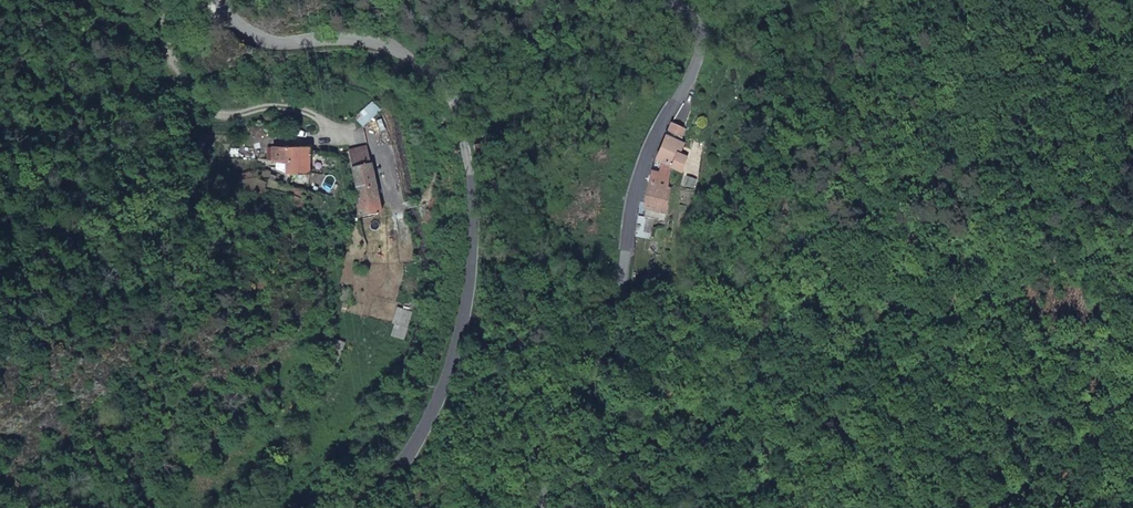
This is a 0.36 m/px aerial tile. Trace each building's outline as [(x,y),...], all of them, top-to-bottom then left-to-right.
[(685,130),(674,123),(672,125),(667,134),(666,135),(680,140),(685,130)] [(672,166),(683,170),(690,155),(680,151),(683,141),(680,140),(666,135),(657,159),(672,166)] [(377,208),(368,146),(350,151),(359,216),(363,217),(377,208)] [(311,149),(273,147),(271,163),(287,164),(286,176),(308,178),(311,149)] [(654,171),(650,183),(644,218),(658,221),(660,213),(669,215),(671,206),(667,205),(670,187),(666,186),(672,166),(657,159),(654,171)]
